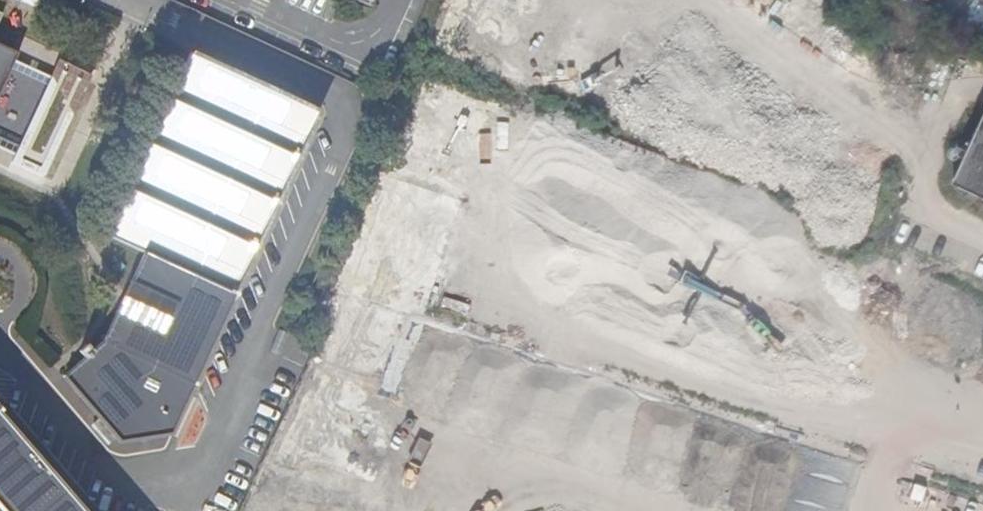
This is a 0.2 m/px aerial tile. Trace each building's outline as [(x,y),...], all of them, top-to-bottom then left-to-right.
[(367,11),(372,0),(344,0),(367,11)] [(10,170),(13,163),(44,178),(92,76),(62,62),(53,81),(13,62),(16,54),(0,47),(0,166),(10,170)] [(319,113),(191,54),(107,237),(144,254),(103,342),(91,352),(86,345),(79,351),(85,358),(62,378),(121,443),(171,435),(319,113)] [(956,190),(982,202),(982,130),(956,190)] [(0,419),(0,510),(81,510),(0,419)] [(394,496),(389,510),(442,510),(394,496)]
